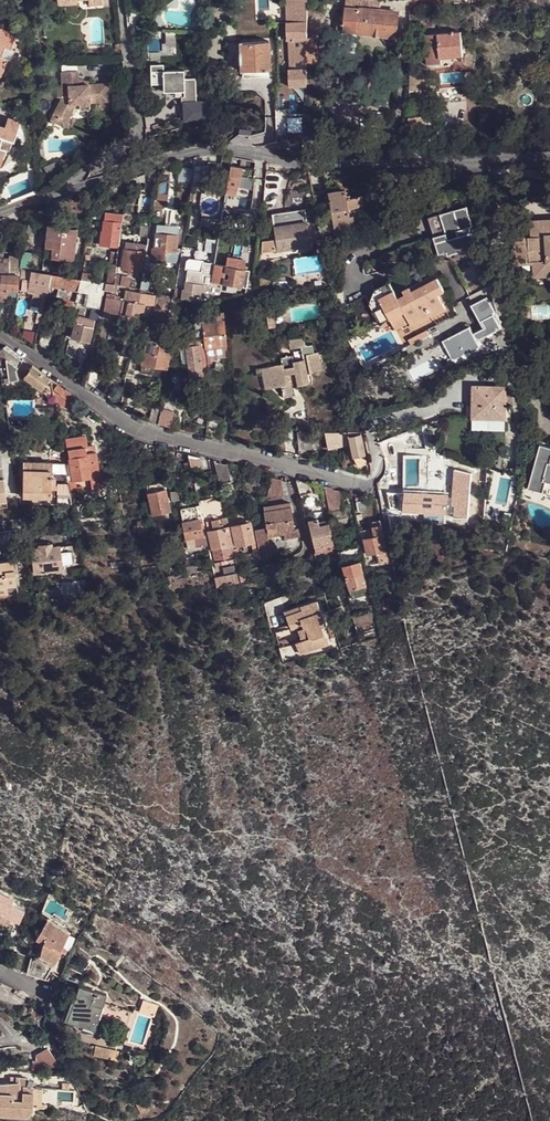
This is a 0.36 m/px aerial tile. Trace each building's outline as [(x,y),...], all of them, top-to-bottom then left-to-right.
[(304,88),(304,64),(317,63),(319,38),(314,38),(315,12),(306,12),(306,0),(287,1),(287,42),(289,42),(288,71),(289,88),(304,88)] [(379,4),(345,1),(343,29),(335,28),(335,35),(395,40),(397,15),(378,13),(379,4)] [(13,35),(0,30),(0,53),(2,49),(7,51),(13,35)] [(461,56),(460,33),(423,36),(425,63),(441,63),(441,57),(461,56)] [(243,78),(269,78),(268,42),(239,43),(240,71),(242,72),(243,78)] [(162,64),(149,65),(150,84),(162,83),(163,91),(183,90),(184,96),(181,96),(181,102),(184,102),(185,120),(211,118),(210,100),(196,101),(194,77),(183,78),(183,69),(162,70),(162,64)] [(106,97),(106,84),(79,86),(79,81),(75,81),(75,72),(58,74),(60,89),(66,88),(67,98),(60,99),(50,119),(64,126),(73,106),(97,104),(97,98),(106,97)] [(18,122),(5,117),(1,127),(0,127),(0,160),(4,150),(7,142),(9,142),(10,142),(18,122)] [(64,126),(50,119),(48,123),(61,130),(64,126)] [(208,167),(194,168),(194,170),(194,171),(191,183),(206,182),(208,167)] [(253,171),(240,169),(229,168),(226,187),(224,196),(235,198),(236,189),(249,191),(253,171)] [(194,171),(180,169),(177,183),(191,185),(191,183),(194,171)] [(391,172),(374,172),(373,183),(385,183),(391,172)] [(331,204),(343,202),(343,193),(342,182),(328,185),(331,204)] [(343,202),(348,202),(362,199),(359,189),(343,193),(343,202)] [(334,226),(353,224),(353,216),(348,216),(348,202),(343,202),(331,204),(334,226)] [(459,204),(432,213),(439,232),(427,236),(426,236),(432,254),(440,251),(441,255),(468,246),(461,226),(465,225),(459,204)] [(269,216),(271,229),(302,224),(301,211),(269,216)] [(528,212),(529,228),(512,230),(513,259),(531,258),(531,272),(549,271),(549,256),(544,257),(543,227),(549,226),(549,211),(528,212)] [(119,213),(102,212),(101,220),(98,246),(116,247),(117,232),(117,222),(119,213)] [(427,236),(439,232),(432,213),(420,216),(427,236)] [(306,247),(303,224),(302,224),(271,229),(269,229),(269,232),(273,252),(306,247)] [(335,237),(355,235),(353,224),(334,226),(335,237)] [(49,260),(70,262),(74,230),(46,226),(44,239),(42,259),(49,260)] [(155,226),(154,234),(176,237),(177,228),(155,226)] [(145,239),(148,229),(139,228),(138,238),(145,239)] [(273,252),(269,232),(266,233),(266,237),(257,239),(257,253),(273,252)] [(174,250),(176,237),(154,234),(152,249),(152,251),(163,252),(174,253),(174,250)] [(143,253),(144,247),(124,244),(123,249),(143,253)] [(143,253),(123,249),(119,268),(126,269),(130,270),(140,272),(143,253)] [(162,263),(163,252),(152,251),(152,249),(151,249),(149,256),(149,262),(150,262),(162,264),(162,263)] [(179,250),(174,250),(174,253),(163,252),(162,263),(177,264),(179,250)] [(18,267),(30,270),(31,255),(19,254),(19,256),(18,267)] [(138,291),(145,292),(150,265),(149,265),(150,262),(149,262),(149,256),(144,256),(138,291)] [(18,267),(19,257),(7,257),(6,263),(6,269),(10,269),(9,275),(17,276),(18,267)] [(208,282),(239,288),(251,290),(251,283),(245,282),(247,272),(243,271),(242,271),(243,262),(224,258),(222,267),(211,264),(211,269),(209,274),(208,282)] [(208,282),(209,274),(207,273),(208,262),(197,261),(196,266),(195,276),(191,275),(182,273),(179,287),(172,287),(171,298),(178,300),(184,301),(196,303),(204,304),(206,296),(208,282)] [(113,276),(114,265),(108,264),(106,284),(108,285),(112,285),(113,276)] [(17,276),(16,281),(22,281),(28,281),(30,270),(18,267),(17,276)] [(52,275),(52,274),(30,270),(28,281),(28,284),(48,288),(49,286),(52,275)] [(404,318),(406,321),(426,309),(429,311),(443,305),(435,290),(441,286),(433,271),(408,285),(405,282),(398,285),(400,289),(393,293),(384,276),(369,284),(374,293),(385,315),(399,307),(404,318)] [(17,276),(9,275),(5,274),(0,274),(0,290),(5,290),(16,291),(16,281),(17,276)] [(77,292),(80,281),(52,275),(49,286),(57,288),(70,291),(77,292)] [(119,287),(126,288),(128,279),(120,278),(119,287)] [(80,281),(77,292),(88,295),(86,307),(101,311),(108,285),(106,284),(90,282),(80,280),(80,281)] [(281,285),(281,280),(271,281),(272,291),(281,291),(281,285)] [(46,293),(48,288),(28,284),(26,291),(46,294),(46,293)] [(56,294),(57,288),(49,286),(48,288),(46,293),(56,294)] [(68,298),(70,291),(57,288),(56,294),(56,296),(68,298)] [(133,292),(130,303),(137,305),(147,307),(149,295),(133,292)] [(385,315),(374,293),(364,297),(376,319),(385,315)] [(497,328),(486,294),(466,303),(478,327),(468,332),(464,325),(441,337),(448,351),(460,345),(463,351),(464,353),(475,347),(471,340),(497,328)] [(149,295),(147,307),(154,308),(155,297),(149,295)] [(108,298),(106,310),(118,312),(120,300),(108,298)] [(123,313),(122,317),(134,318),(136,313),(137,305),(130,303),(126,302),(123,313)] [(70,315),(73,305),(69,304),(67,304),(65,313),(70,315)] [(315,308),(293,307),(292,318),(315,318),(315,308)] [(399,307),(385,315),(391,324),(404,318),(399,307)] [(74,325),(92,329),(92,321),(75,317),(74,325)] [(190,321),(192,339),(200,338),(201,338),(201,323),(200,320),(190,321)] [(221,322),(201,323),(201,338),(202,348),(224,345),(223,335),(221,322)] [(70,339),(88,343),(92,329),(74,325),(70,339)] [(50,334),(39,332),(36,344),(43,350),(46,352),(50,334)] [(242,333),(223,335),(224,345),(242,343),(242,333)] [(300,344),(297,334),(283,337),(284,346),(295,344),(298,357),(287,359),(286,353),(276,355),(276,361),(263,364),(267,385),(276,384),(278,395),(289,392),(288,383),(304,380),(302,371),(316,368),(313,349),(308,350),(307,343),(300,344)] [(448,351),(441,337),(437,339),(447,359),(463,351),(460,345),(448,351)] [(192,339),(192,347),(197,346),(200,382),(204,381),(200,338),(192,339)] [(167,369),(171,346),(146,341),(142,364),(167,369)] [(204,360),(209,360),(212,360),(213,357),(223,356),(224,352),(224,345),(202,348),(203,354),(203,356),(204,360)] [(189,382),(200,382),(197,346),(192,347),(186,348),(189,382)] [(8,347),(6,348),(22,360),(23,358),(8,347)] [(0,350),(0,362),(3,382),(18,379),(16,368),(22,360),(6,348),(0,350)] [(267,385),(263,364),(255,365),(259,386),(267,385)] [(24,376),(50,396),(55,399),(52,380),(33,365),(24,376)] [(481,381),(480,413),(513,415),(514,382),(481,381)] [(161,410),(161,409),(152,406),(148,422),(156,426),(161,410)] [(172,412),(161,410),(156,426),(158,427),(168,429),(172,412)] [(204,436),(214,439),(215,430),(220,418),(205,418),(204,436)] [(293,434),(295,452),(307,454),(308,455),(315,451),(309,434),(293,434)] [(349,434),(323,434),(326,450),(350,446),(349,439),(349,434)] [(66,440),(69,450),(87,446),(85,436),(66,440)] [(364,457),(360,436),(354,438),(349,438),(349,439),(350,446),(352,459),(353,459),(364,457)] [(535,484),(549,487),(549,441),(548,440),(535,484)] [(70,458),(88,455),(88,453),(87,446),(69,450),(70,458)] [(74,482),(93,479),(89,460),(88,455),(70,458),(74,482)] [(201,470),(198,458),(189,455),(191,464),(192,472),(201,470)] [(366,466),(364,457),(353,459),(358,468),(366,466)] [(93,479),(101,477),(97,458),(89,460),(93,479)] [(24,461),(24,470),(52,470),(53,463),(24,461)] [(70,494),(65,463),(53,463),(52,470),(52,486),(57,486),(57,504),(72,504),(70,494)] [(226,467),(215,464),(219,485),(230,482),(226,467)] [(384,489),(388,506),(444,507),(445,502),(452,503),(453,514),(468,515),(471,468),(451,465),(451,477),(455,478),(454,492),(445,491),(445,487),(384,489)] [(22,496),(51,497),(52,486),(52,470),(24,470),(22,496)] [(265,501),(281,498),(282,480),(270,478),(265,501)] [(9,503),(6,480),(0,481),(0,504),(9,503)] [(146,485),(149,493),(166,488),(164,480),(146,485)] [(315,496),(317,486),(296,481),(301,499),(315,496)] [(155,516),(172,511),(166,488),(149,493),(155,516)] [(336,495),(333,490),(325,488),(329,508),(344,505),(342,494),(336,495)] [(379,507),(378,501),(368,499),(367,501),(367,503),(361,502),(362,510),(379,507)] [(276,561),(283,559),(280,543),(279,535),(295,532),(289,504),(263,508),(266,528),(267,537),(270,550),(272,558),(273,561),(276,561)] [(208,532),(225,527),(222,514),(205,518),(208,532)] [(203,519),(200,520),(203,536),(187,539),(189,550),(209,547),(203,519)] [(324,548),(333,546),(328,525),(320,527),(318,519),(308,521),(314,547),(323,545),(324,548)] [(187,539),(203,536),(200,520),(184,523),(187,539)] [(141,536),(151,534),(150,521),(140,523),(141,536)] [(251,531),(249,523),(232,527),(236,545),(250,543),(253,542),(251,531)] [(212,548),(230,545),(225,527),(208,532),(212,548)] [(385,537),(383,527),(376,528),(378,539),(385,537)] [(273,561),(272,558),(270,550),(267,537),(266,528),(257,530),(254,530),(258,552),(259,560),(261,563),(273,561)] [(279,535),(280,543),(298,539),(297,532),(295,532),(279,535)] [(379,555),(389,553),(385,537),(378,539),(367,541),(370,557),(379,555)] [(231,553),(230,545),(212,548),(214,558),(218,557),(218,556),(226,554),(226,556),(230,555),(230,553),(231,553)] [(326,556),(334,554),(333,546),(324,548),(326,556)] [(62,571),(61,547),(52,548),(39,549),(31,550),(33,574),(62,571)] [(234,558),(233,553),(231,553),(230,553),(230,555),(226,556),(226,554),(218,556),(218,557),(214,558),(215,562),(233,558),(234,558)] [(382,567),(392,564),(389,553),(379,555),(382,567)] [(22,586),(17,560),(0,562),(0,588),(22,586)] [(363,564),(346,567),(352,593),(369,589),(363,564)] [(189,568),(191,577),(201,575),(199,566),(189,568)] [(22,593),(22,586),(0,588),(0,596),(22,593)] [(369,589),(352,593),(353,601),(370,596),(369,589)] [(317,601),(285,612),(292,631),(297,629),(298,631),(304,629),(301,620),(321,613),(317,601)] [(397,601),(394,601),(385,601),(386,612),(396,611),(397,601)] [(304,629),(298,631),(302,642),(296,644),(301,656),(329,646),(323,628),(326,627),(321,613),(301,620),(304,629)] [(356,620),(358,628),(370,625),(371,628),(377,627),(374,616),(356,620)] [(0,895),(0,912),(9,916),(13,918),(21,923),(27,912),(9,904),(11,900),(0,895)] [(0,912),(0,922),(9,927),(13,918),(9,916),(0,912)] [(71,937),(67,934),(49,923),(44,933),(39,939),(44,943),(41,957),(57,967),(65,954),(64,953),(62,952),(65,947),(66,948),(71,937)] [(13,970),(28,975),(33,958),(19,954),(13,970)] [(47,962),(33,956),(33,958),(28,975),(43,980),(48,982),(57,967),(47,962)] [(80,986),(75,1002),(70,1016),(97,1026),(107,997),(80,986)] [(70,1016),(75,1002),(54,995),(49,1008),(70,1016)] [(131,1014),(105,1005),(100,1018),(127,1028),(131,1014)] [(95,1032),(97,1026),(70,1016),(68,1022),(95,1032)] [(139,1017),(134,1016),(130,1029),(134,1030),(139,1017)] [(115,1061),(118,1050),(97,1045),(94,1057),(115,1061)] [(34,1057),(43,1071),(57,1062),(48,1048),(34,1057)] [(18,1077),(18,1082),(21,1082),(21,1085),(30,1086),(30,1077),(18,1077)] [(19,1115),(19,1109),(21,1109),(26,1116),(27,1117),(34,1111),(35,1087),(30,1086),(21,1085),(21,1082),(18,1082),(0,1083),(0,1114),(19,1115)]
